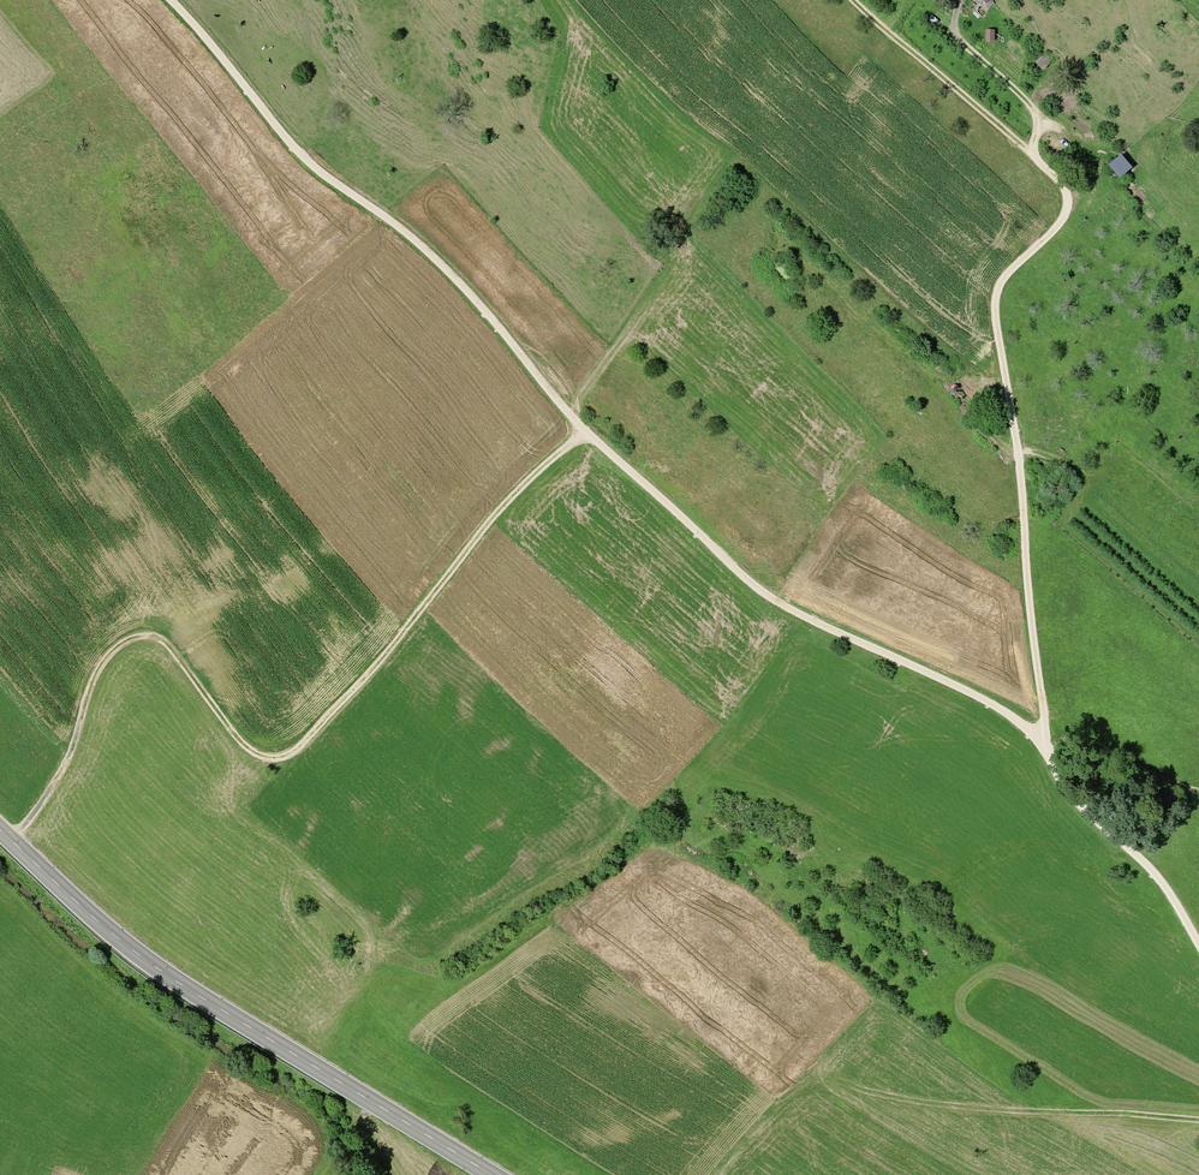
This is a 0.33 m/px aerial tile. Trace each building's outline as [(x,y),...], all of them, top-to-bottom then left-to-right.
[(1126,160),(1116,168),(1126,179),(1135,171),(1126,160)] [(966,377),(957,385),(973,403),(982,395),(966,377)]
